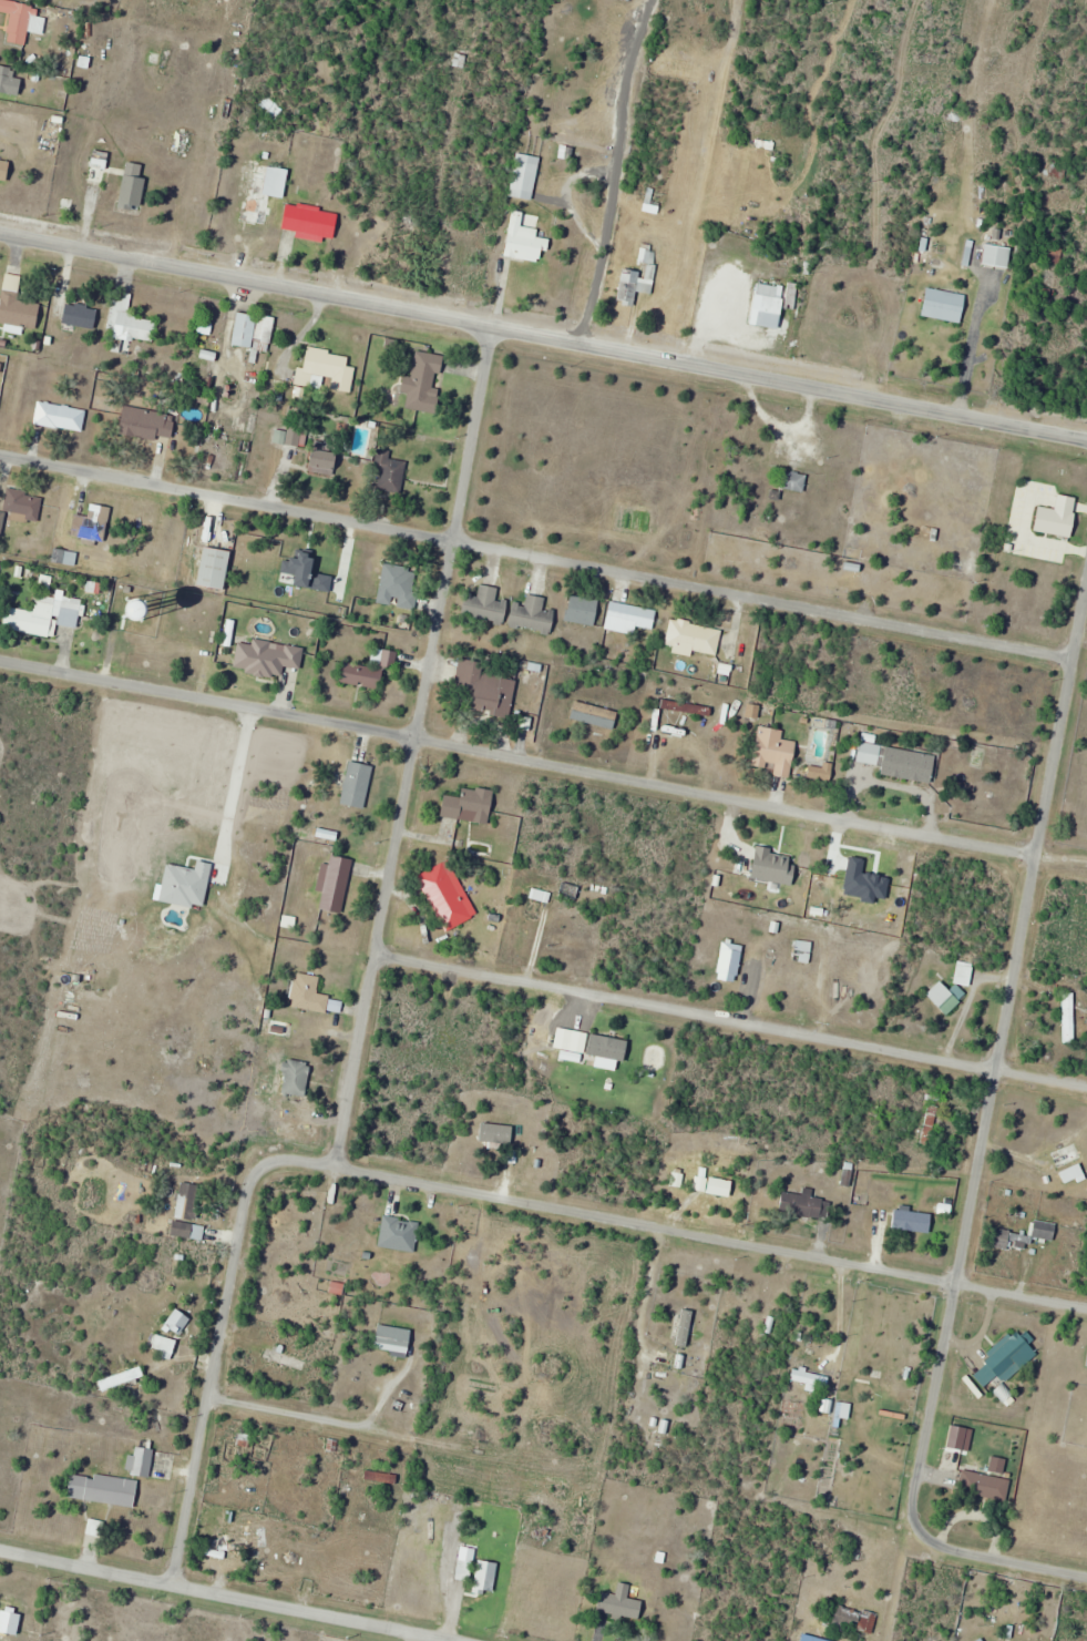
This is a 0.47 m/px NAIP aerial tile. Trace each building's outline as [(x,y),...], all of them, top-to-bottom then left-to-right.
[(28,46),(34,4),(9,0),(1,0),(0,7),(0,12),(12,13),(7,42),(28,46)] [(534,200),(541,156),(517,152),(509,196),(534,200)] [(9,180),(11,160),(0,159),(0,179),(9,180)] [(105,159),(92,159),(92,182),(105,182),(105,159)] [(149,165),(127,162),(120,205),(141,208),(149,165)] [(289,168),(252,165),(247,224),(273,227),(276,194),(286,195),(289,168)] [(662,191),(647,189),(644,212),(659,214),(662,191)] [(335,242),(340,212),(288,203),(283,234),(335,242)] [(522,225),(523,214),(511,212),(504,256),(546,263),(550,239),(536,237),(538,228),(522,225)] [(623,269),(617,303),(636,306),(638,291),(651,293),(659,247),(642,244),(639,262),(648,264),(646,273),(623,269)] [(1009,269),(1013,247),(986,244),(983,265),(1009,269)] [(780,329),(787,287),(757,282),(750,324),(780,329)] [(952,323),(912,314),(919,287),(957,296),(952,323)] [(20,292),(4,289),(0,308),(0,322),(37,330),(43,305),(18,299),(20,292)] [(97,329),(99,307),(65,305),(64,327),(97,329)] [(139,340),(149,341),(154,318),(118,312),(111,353),(136,358),(139,340)] [(234,347),(271,351),(275,316),(238,312),(234,347)] [(350,355),(306,348),(300,384),(353,392),(357,367),(348,366),(350,355)] [(413,377),(406,376),(403,393),(409,394),(406,408),(435,413),(445,356),(417,351),(413,377)] [(83,432),(87,410),(40,401),(35,423),(83,432)] [(172,443),(177,415),(125,406),(120,434),(172,443)] [(338,449),(313,450),(314,473),(339,472),(338,449)] [(392,451),(380,449),(374,490),(402,494),(407,461),(391,459),(392,451)] [(805,493),(807,474),(783,471),(781,489),(805,493)] [(42,493),(7,488),(4,511),(0,510),(0,536),(4,537),(7,517),(38,522),(42,493)] [(1078,497),(1059,494),(1057,509),(1039,506),(1036,531),(1072,536),(1078,497)] [(89,516),(76,514),(73,536),(83,537),(83,542),(105,545),(112,506),(92,503),(89,516)] [(232,550),(206,546),(200,585),(226,589),(232,550)] [(76,563),(76,551),(55,551),(55,563),(76,563)] [(385,563),(378,603),(415,610),(422,570),(385,563)] [(499,587),(475,583),(469,618),(505,625),(509,601),(497,599),(499,587)] [(50,636),(56,597),(37,594),(35,611),(7,607),(4,629),(50,636)] [(510,627),(552,634),(556,612),(544,610),(546,597),(528,594),(526,606),(514,603),(510,627)] [(601,602),(571,596),(566,621),(596,626),(601,602)] [(58,624),(81,629),(86,604),(63,600),(58,624)] [(653,630),(657,610),(611,601),(606,628),(635,634),(636,627),(653,630)] [(717,657),(722,628),(671,619),(666,648),(717,657)] [(304,648),(285,645),(254,641),(253,644),(239,642),(235,671),(282,678),(284,666),(301,669),(304,648)] [(342,683),(382,690),(386,667),(394,669),(397,652),(374,648),(371,667),(346,662),(342,683)] [(519,670),(461,661),(457,689),(477,692),(474,710),(512,716),(519,670)] [(620,711),(576,701),(572,720),(615,730),(620,711)] [(797,742),(783,740),(785,729),(759,726),(754,767),(773,770),(772,775),(793,778),(797,742)] [(884,767),(882,775),(934,784),(939,755),(875,745),(877,736),(863,734),(858,763),(884,767)] [(374,766),(351,761),(341,804),(365,809),(374,766)] [(809,765),(809,780),(833,780),(833,765),(809,765)] [(442,816),(489,825),(495,793),(463,787),(461,797),(447,794),(442,816)] [(343,914),(355,859),(331,854),(319,909),(343,914)] [(449,866),(422,880),(448,931),(474,918),(449,866)] [(893,899),(897,878),(845,870),(841,891),(893,899)] [(739,944),(719,946),(723,982),(743,979),(739,944)] [(971,986),(973,963),(957,962),(955,984),(971,986)] [(318,994),(321,977),(296,973),(291,1007),(329,1013),(331,996),(318,994)] [(927,995),(947,1015),(967,995),(957,985),(951,991),(941,981),(927,995)] [(574,1065),(600,1071),(602,1059),(624,1063),(628,1044),(594,1036),(593,1043),(580,1040),(574,1065)] [(945,1111),(930,1106),(922,1134),(937,1139),(945,1111)] [(479,1142),(512,1146),(515,1127),(482,1123),(479,1142)] [(1085,1159),(1078,1143),(1054,1154),(1060,1170),(1085,1159)] [(864,1202),(868,1180),(858,1178),(854,1200),(864,1202)] [(202,1185),(181,1182),(176,1217),(197,1221),(202,1185)] [(804,1195),(783,1192),(780,1213),(824,1220),(828,1197),(805,1193),(804,1195)] [(756,1222),(765,1197),(757,1195),(749,1219),(756,1222)] [(933,1214),(895,1210),(893,1230),(932,1233),(933,1214)] [(415,1254),(421,1223),(385,1215),(379,1247),(415,1254)] [(1033,1238),(1055,1242),(1058,1224),(1033,1220),(1031,1236),(997,1230),(994,1248),(1011,1251),(1012,1242),(1032,1245),(1033,1238)] [(173,1238),(204,1239),(205,1224),(174,1223),(173,1238)] [(180,1335),(192,1319),(178,1309),(166,1325),(180,1335)] [(694,1338),(698,1312),(676,1309),(671,1345),(690,1347),(691,1338),(694,1338)] [(413,1330),(380,1326),(377,1349),(410,1353),(413,1330)] [(989,1355),(980,1347),(970,1357),(980,1367),(985,1362),(1007,1383),(1038,1352),(1014,1329),(989,1355)] [(305,1372),(308,1361),(275,1349),(275,1351),(266,1348),(262,1358),(305,1372)] [(100,1382),(104,1393),(146,1375),(142,1365),(100,1382)] [(978,1474),(979,1467),(964,1465),(960,1493),(1007,1501),(1011,1480),(978,1474)] [(136,1507),(139,1479),(71,1473),(68,1500),(136,1507)] [(499,1591),(494,1561),(474,1565),(479,1594),(499,1591)] [(629,1598),(632,1585),(618,1583),(616,1595),(609,1593),(605,1612),(641,1620),(645,1602),(629,1598)] [(878,1615),(831,1601),(824,1622),(871,1637),(878,1615)]
